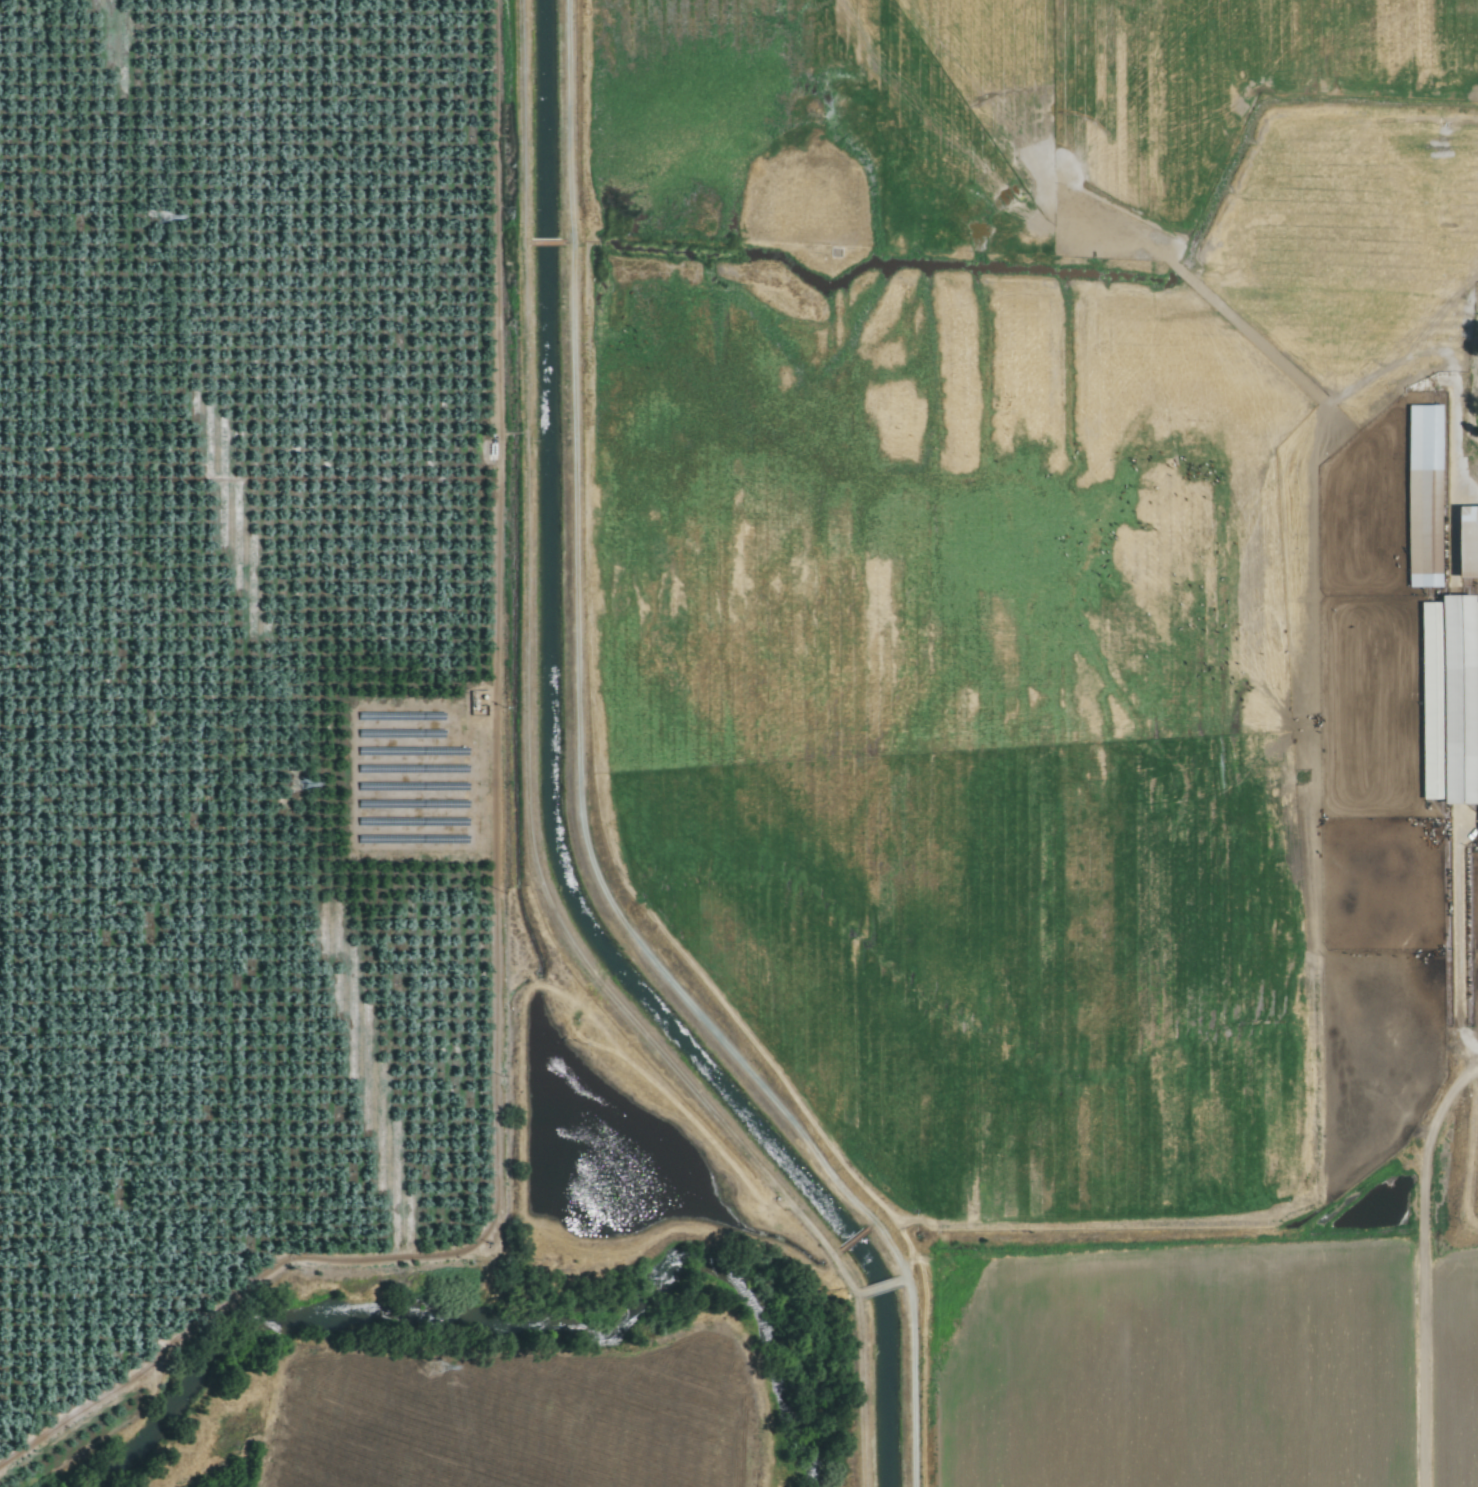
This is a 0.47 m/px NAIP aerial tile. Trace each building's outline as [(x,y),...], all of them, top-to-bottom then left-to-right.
[(1406,588),(1440,588),(1439,406),(1405,406),(1406,588)] [(1453,507),(1454,578),(1477,578),(1477,506),(1453,507)] [(1470,603),(1470,596),(1437,596),(1437,603),(1417,603),(1419,801),(1438,801),(1438,806),(1472,805),(1472,785),(1477,785),(1477,603),(1470,603)]
